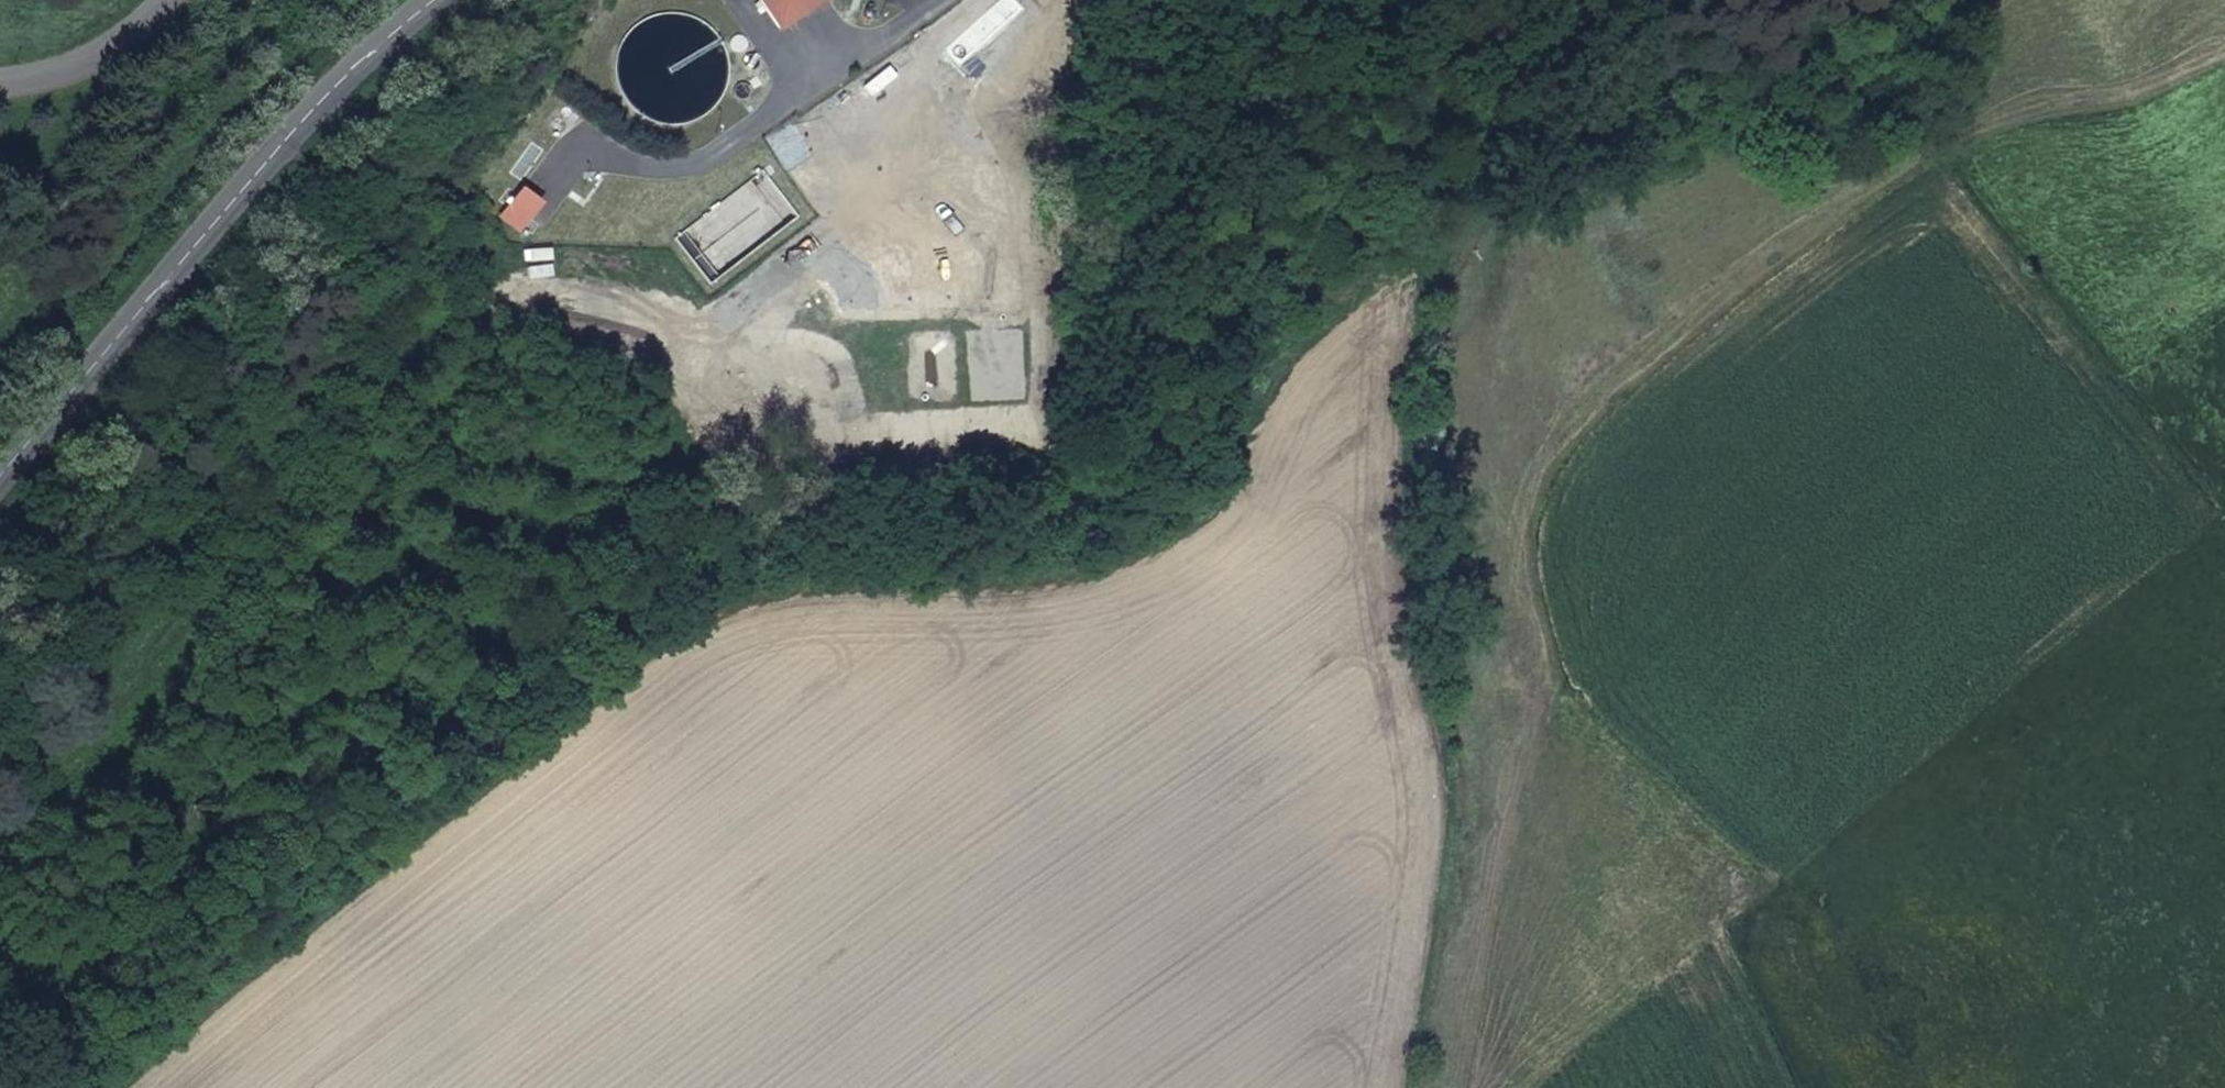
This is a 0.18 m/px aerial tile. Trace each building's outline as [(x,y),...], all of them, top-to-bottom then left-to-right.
[(779,30),(824,0),(760,0),(779,30)]
